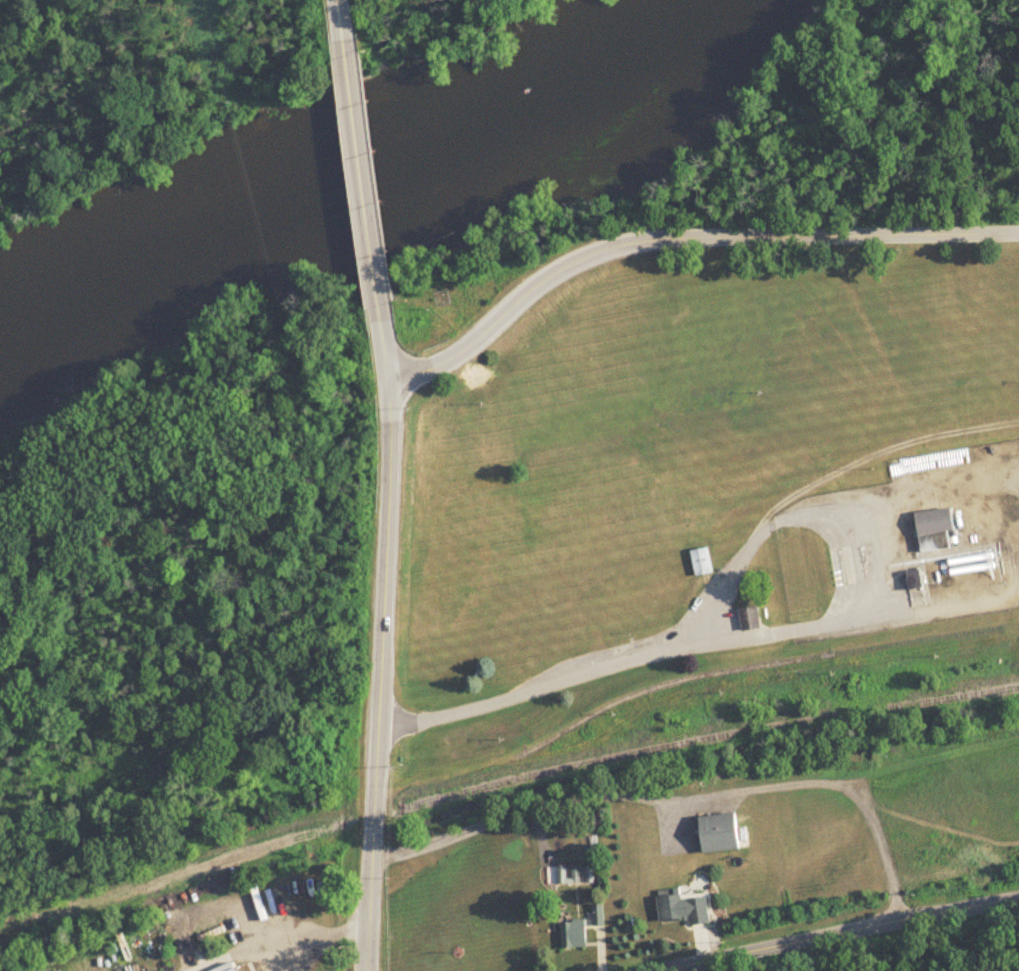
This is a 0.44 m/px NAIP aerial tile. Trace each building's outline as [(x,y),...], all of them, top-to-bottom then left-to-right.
[(949,507),(911,513),(916,553),(948,549),(946,531),(952,531),(949,507)] [(687,551),(692,577),(711,573),(706,547),(687,551)] [(916,587),(914,572),(903,573),(906,588),(916,587)] [(757,628),(752,606),(735,610),(740,632),(757,628)] [(698,855),(735,850),(730,813),(693,818),(698,855)] [(656,925),(706,920),(703,898),(679,900),(678,894),(654,897),(656,925)] [(584,949),(584,923),(563,923),(563,949),(584,949)] [(238,962),(215,970),(242,970),(238,962)]
